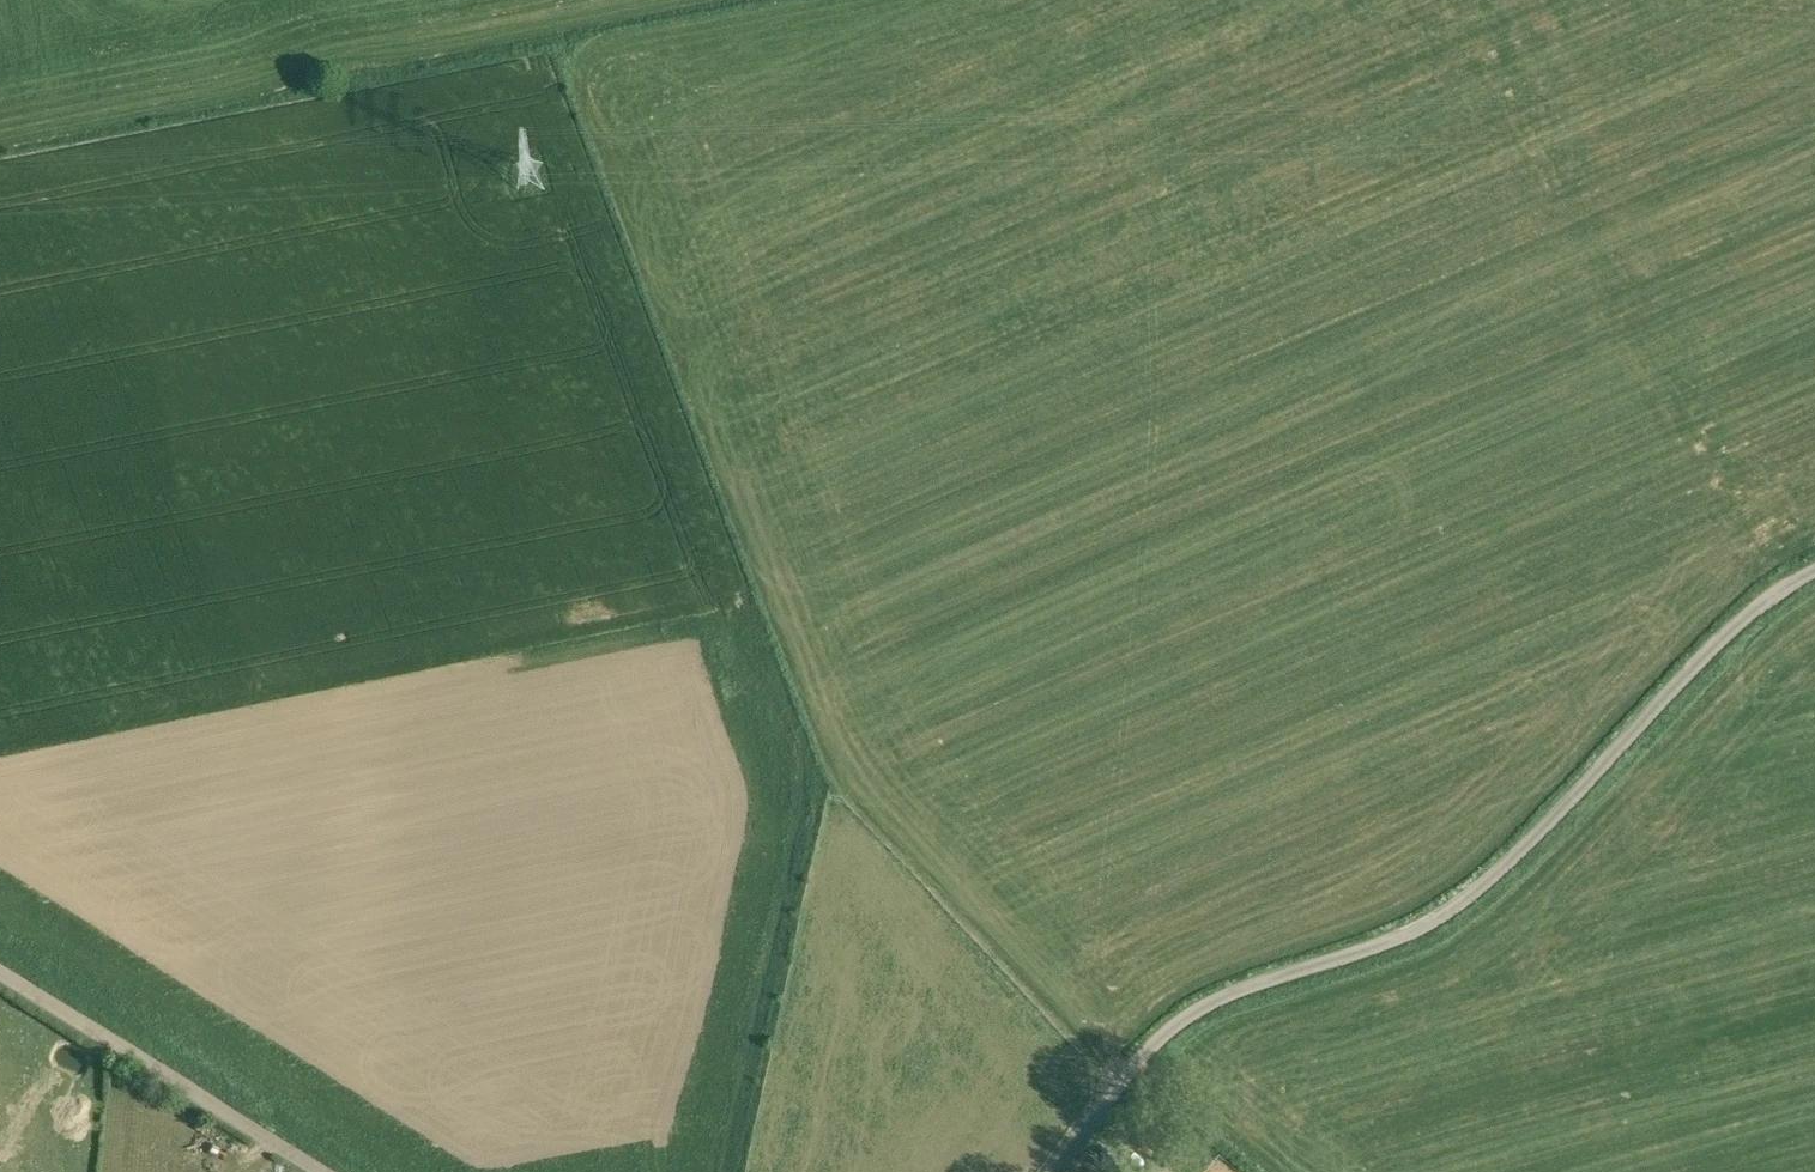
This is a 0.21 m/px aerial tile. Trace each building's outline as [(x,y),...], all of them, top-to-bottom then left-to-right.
[(1080,1171),(1143,1171),(1106,1141),(1080,1171)]
